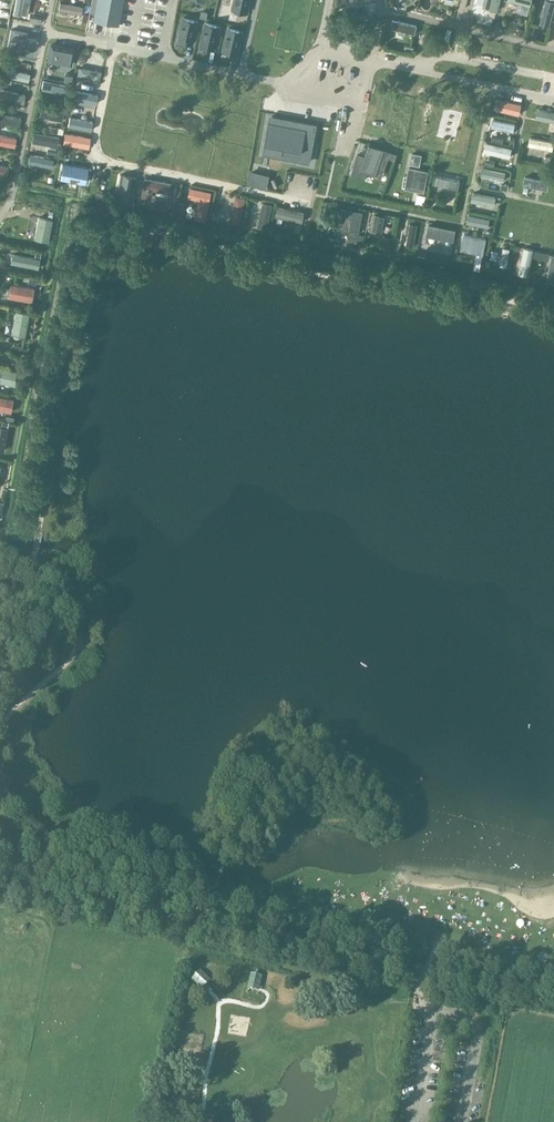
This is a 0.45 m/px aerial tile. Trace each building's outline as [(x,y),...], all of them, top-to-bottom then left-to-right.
[(93,21),(118,26),(123,0),(97,0),(93,21)] [(495,13),(498,0),(483,0),(481,10),(495,13)] [(550,7),(539,4),(534,26),(546,28),(550,7)] [(68,108),(64,128),(92,133),(97,108),(69,103),(68,108)] [(269,123),(265,142),(263,153),(309,162),(316,125),(271,116),(270,123),(269,123)] [(386,122),(384,130),(393,132),(395,123),(386,122)] [(351,174),(365,179),(368,172),(375,175),(384,149),(369,144),(365,157),(358,154),(351,174)] [(342,206),(340,215),(352,217),(350,229),(360,231),(364,210),(342,206)] [(52,219),(39,216),(35,238),(48,241),(52,219)] [(40,258),(12,253),(10,263),(38,268),(40,258)] [(33,289),(11,285),(9,297),(31,301),(33,289)] [(29,313),(17,310),(12,333),(24,336),(29,313)] [(0,368),(0,382),(14,385),(17,371),(0,368)] [(0,396),(0,410),(10,412),(13,399),(0,396)] [(462,952),(448,949),(447,955),(461,958),(462,952)] [(202,970),(193,977),(202,989),(211,983),(202,970)] [(267,977),(257,973),(251,987),(261,991),(267,977)] [(309,988),(302,979),(290,989),(296,998),(309,988)] [(183,1032),(181,1043),(196,1046),(198,1035),(183,1032)] [(169,1102),(170,1113),(186,1112),(185,1101),(169,1102)]
